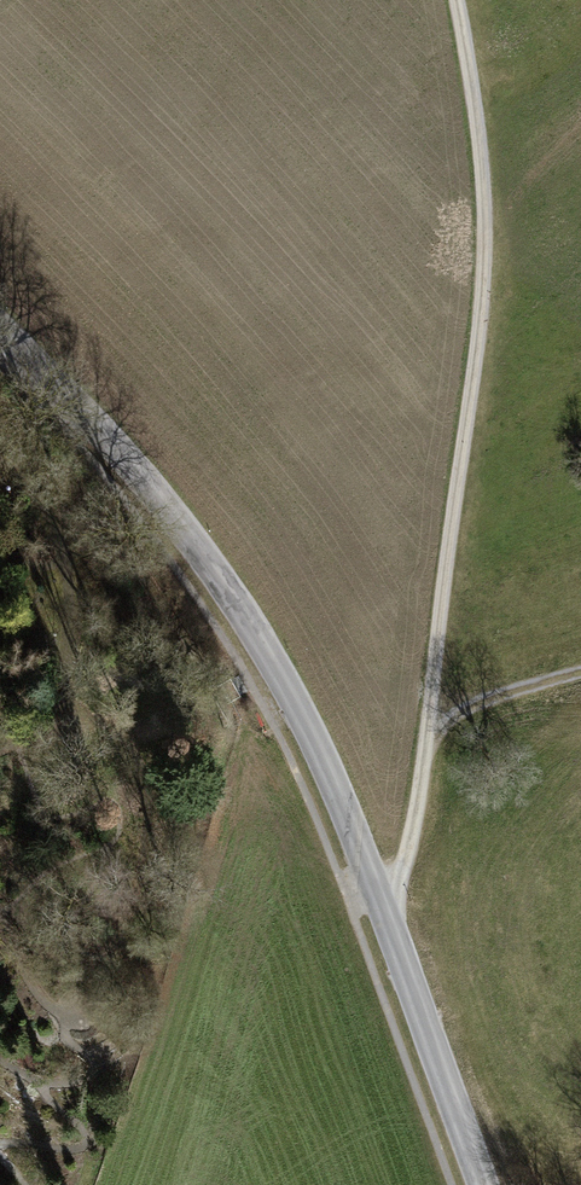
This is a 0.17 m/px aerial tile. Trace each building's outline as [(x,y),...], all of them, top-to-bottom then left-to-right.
[(226,662),(213,670),(224,687),(236,679),(226,662)]
